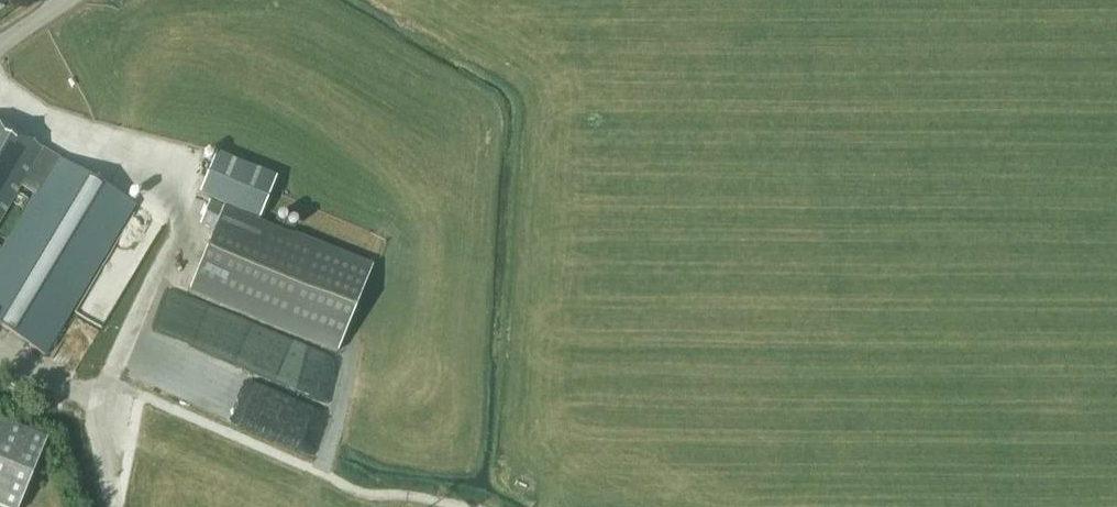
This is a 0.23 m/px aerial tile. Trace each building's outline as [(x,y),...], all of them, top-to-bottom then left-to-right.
[(20,186),(35,195),(0,252),(0,327),(45,355),(135,203),(0,123),(0,221),(20,186)] [(293,232),(259,219),(277,175),(216,151),(199,192),(211,197),(200,223),(213,229),(188,291),(338,352),(374,264),(293,231),(293,232)] [(219,414),(316,452),(332,411),(235,374),(219,414)] [(0,418),(0,506),(3,506),(19,506),(48,438),(0,418)]
